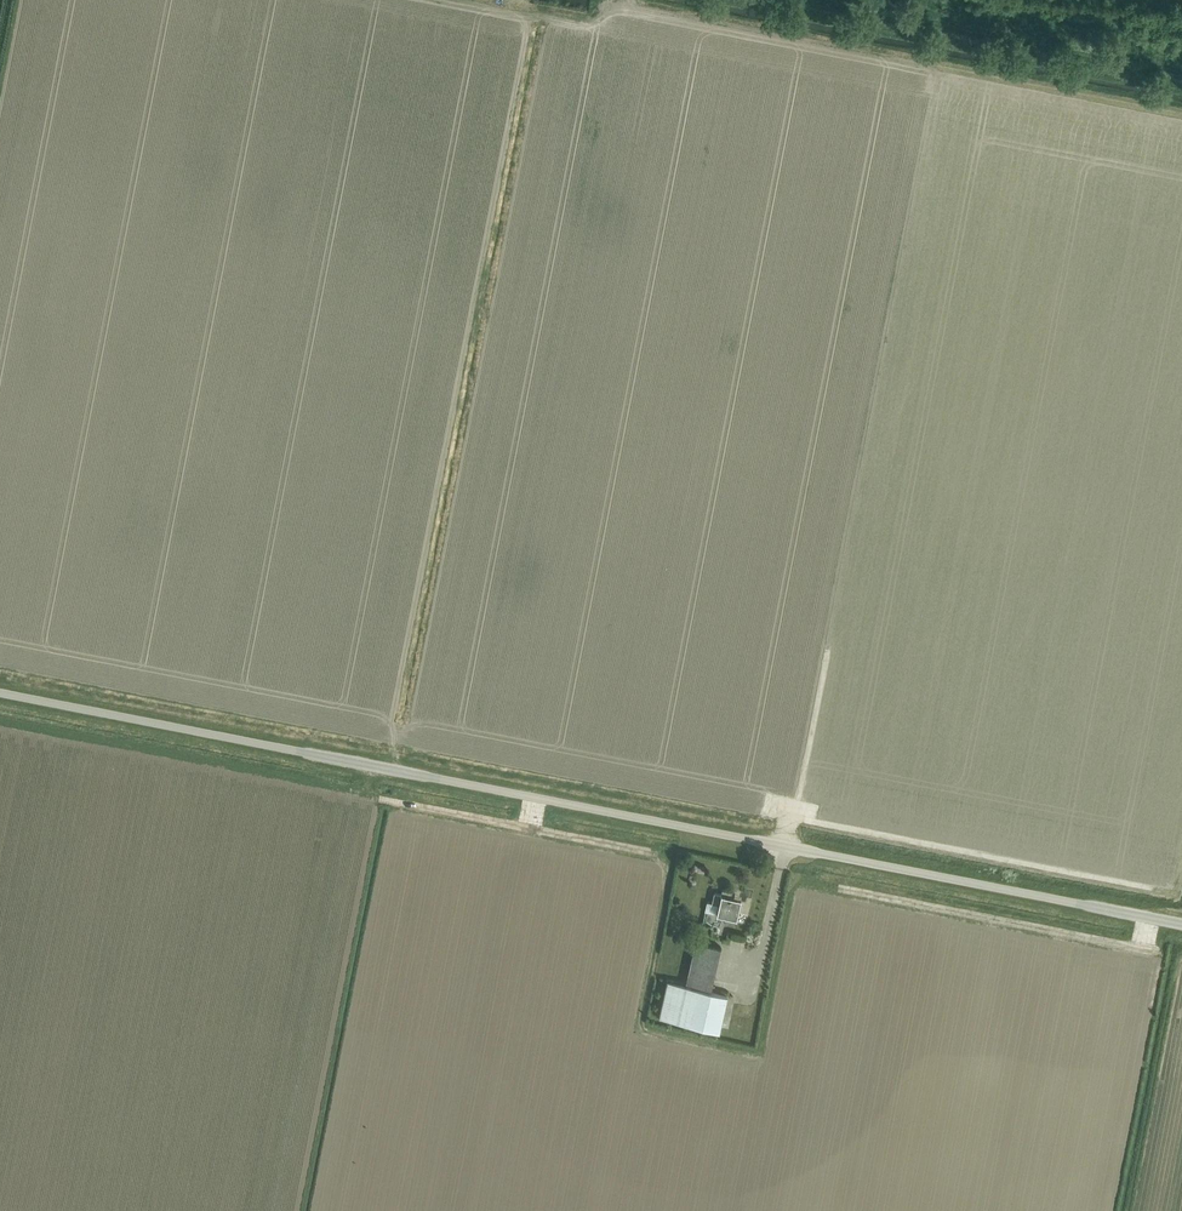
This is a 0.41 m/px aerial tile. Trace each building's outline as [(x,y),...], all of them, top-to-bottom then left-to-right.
[(740,899),(731,897),(732,892),(722,890),(721,894),(714,893),(711,903),(718,904),(716,914),(726,916),(724,923),(734,925),(740,899)] [(718,1030),(727,994),(710,990),(720,947),(696,942),(686,984),(667,980),(659,1016),(718,1030)]
